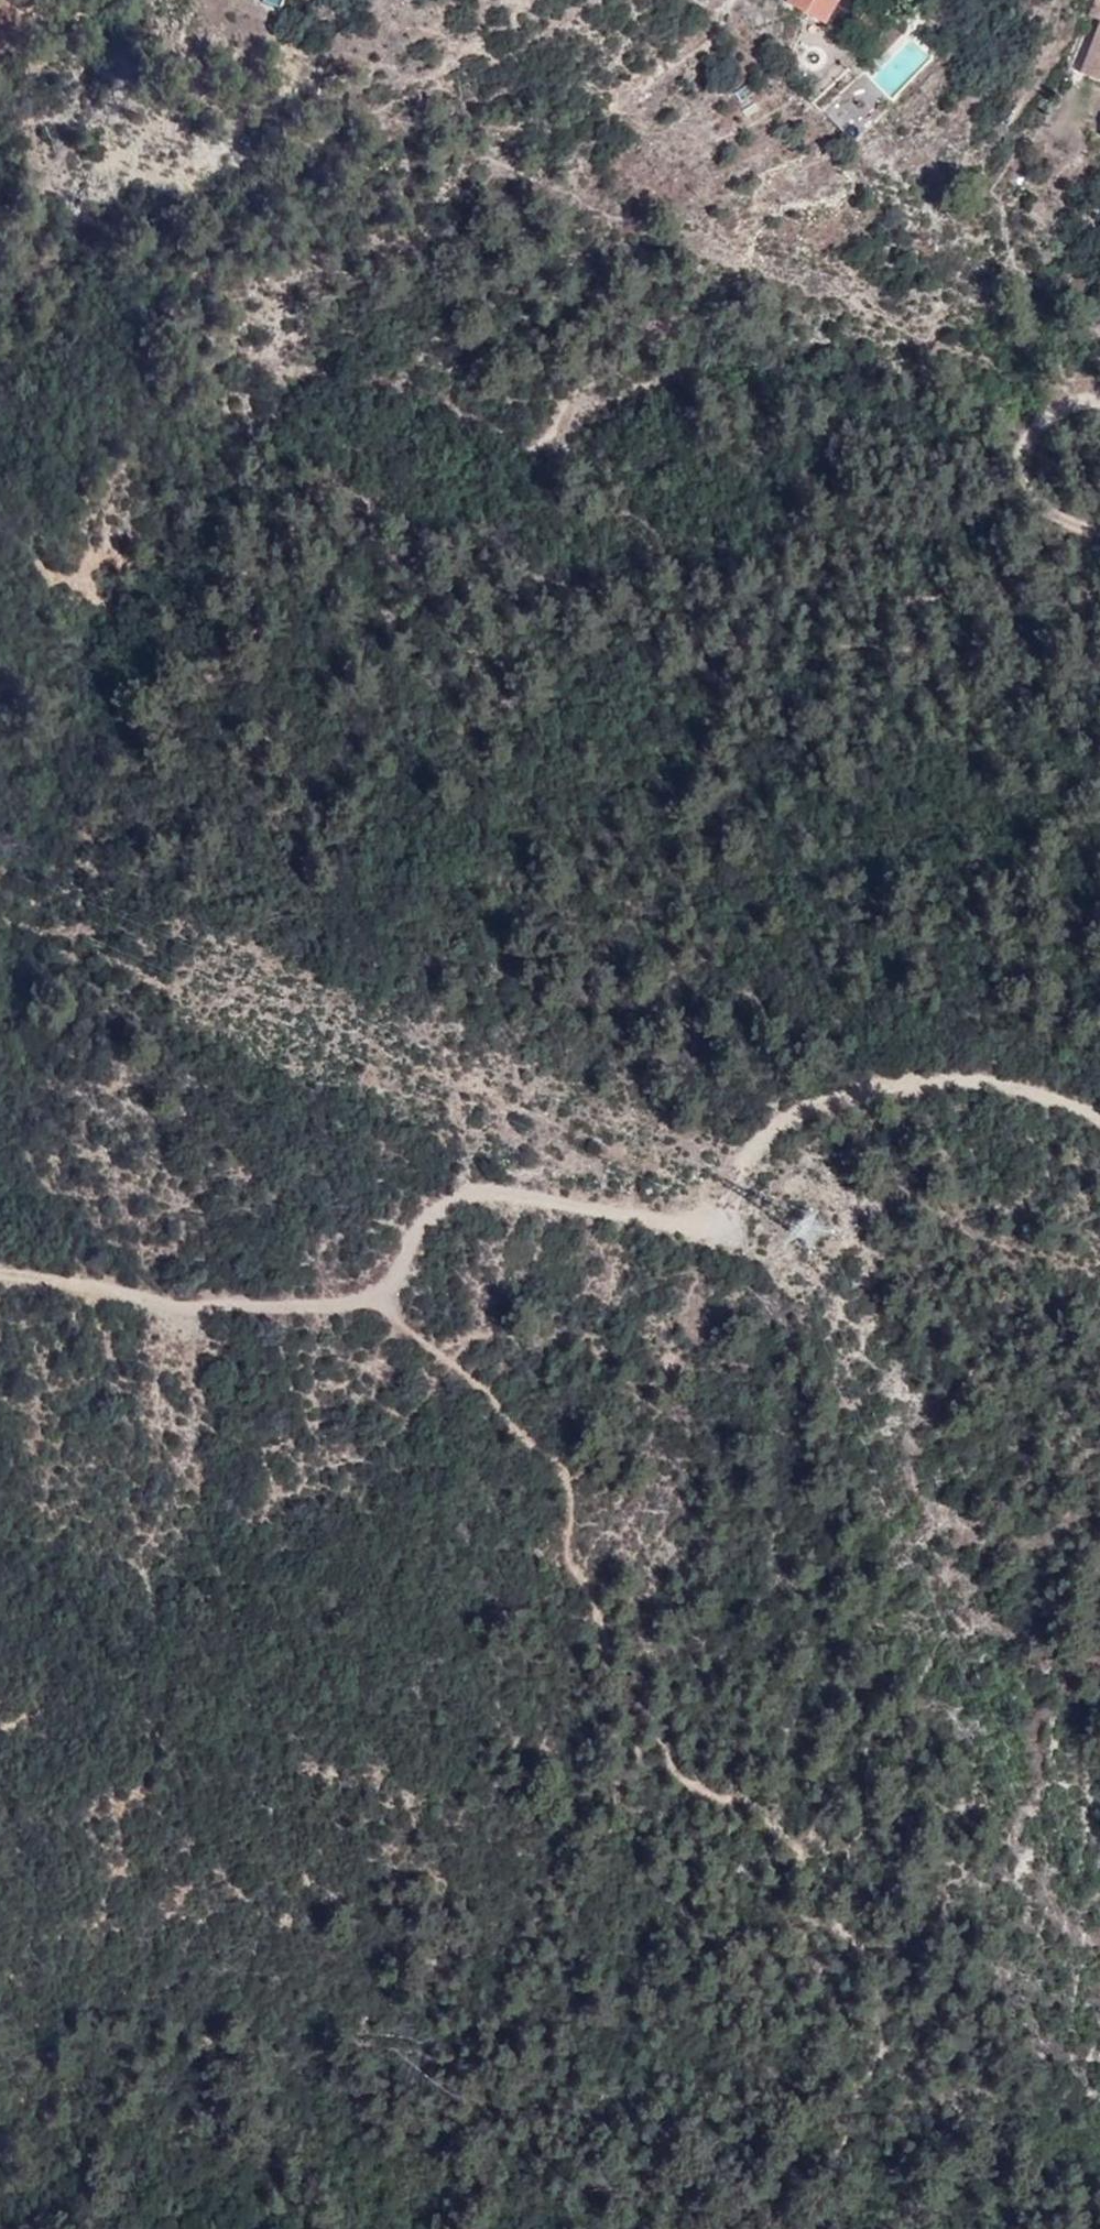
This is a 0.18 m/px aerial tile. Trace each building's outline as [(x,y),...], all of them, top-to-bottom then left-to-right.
[(1097,2),(1076,55),(1099,65),(1099,63),(1099,3),(1097,2)]
